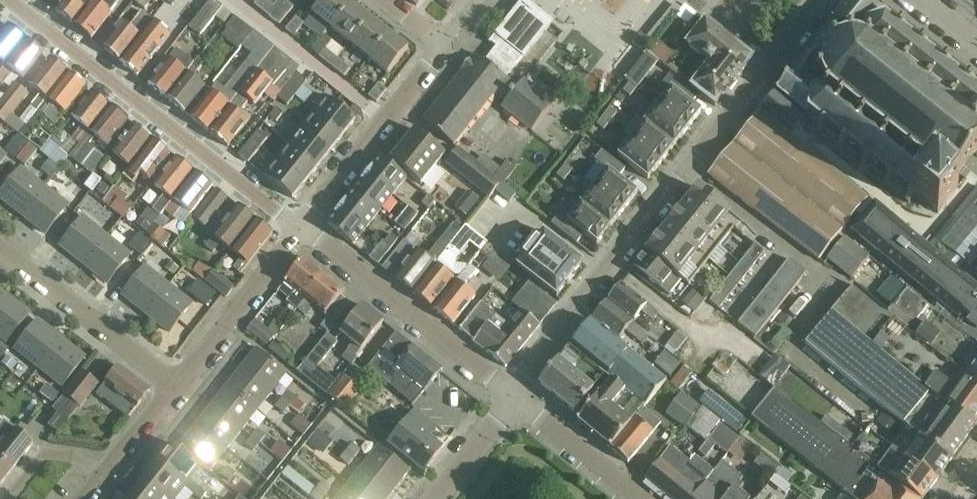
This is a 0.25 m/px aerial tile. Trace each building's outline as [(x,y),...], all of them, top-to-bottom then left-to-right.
[(93,0),(64,0),(55,12),(72,26),(93,0)] [(72,26),(90,40),(103,24),(111,15),(120,3),(116,0),(93,0),(72,26)] [(152,0),(135,0),(132,3),(143,12),(152,0)] [(189,27),(210,0),(163,0),(172,7),(163,18),(184,34),(189,27)] [(210,24),(223,8),(213,0),(210,0),(189,27),(201,36),(210,24)] [(254,6),(267,16),(277,3),(273,0),(267,0),(265,2),(262,0),(259,0),(254,6)] [(293,8),(283,0),(279,0),(277,3),(267,16),(279,25),(293,8)] [(331,29),(351,4),(346,0),(323,0),(319,4),(312,14),(331,29)] [(777,92),(804,114),(819,126),(816,131),(820,133),(823,130),(840,144),(838,148),(841,150),(847,143),(867,159),(861,166),(864,169),(867,165),(887,181),(884,185),(888,187),(893,180),(911,194),(905,202),(909,204),(915,197),(938,214),(939,214),(954,195),(954,194),(958,189),(952,184),(976,152),(976,89),(970,84),(976,76),(972,74),(969,77),(949,62),(952,58),(949,55),(943,62),(923,47),(929,39),(925,37),(922,40),(904,26),(907,22),(904,20),(898,26),(885,16),(883,17),(878,13),(883,7),(874,0),(849,0),(776,92),(777,92)] [(523,1),(509,19),(489,44),(490,45),(490,44),(496,48),(485,63),(475,55),(471,60),(470,60),(461,72),(462,72),(422,122),(453,146),(495,94),(506,103),(502,108),(532,132),(554,105),(524,81),(518,88),(506,78),(551,23),(523,1)] [(351,4),(331,29),(350,44),(370,19),(351,4)] [(142,13),(129,29),(122,23),(101,49),(120,63),(147,28),(152,22),(142,13)] [(252,32),(234,18),(225,29),(227,31),(221,38),(238,51),(240,48),(252,32)] [(296,18),(286,31),(294,37),(303,25),(296,18)] [(389,34),(370,19),(350,44),(368,59),(389,34)] [(147,28),(120,63),(137,77),(170,36),(152,22),(147,28)] [(753,60),(738,47),(706,22),(687,46),(704,60),(703,60),(710,66),(691,89),(715,108),(753,60)] [(1,59),(0,61),(0,72),(25,39),(8,26),(0,36),(0,58),(1,59)] [(217,88),(213,93),(210,92),(202,103),(190,118),(208,133),(259,68),(274,48),(264,41),(253,32),(252,32),(240,48),(252,57),(247,63),(224,93),(217,88)] [(389,34),(368,59),(388,75),(408,49),(389,34)] [(311,51),(319,57),(331,67),(338,59),(338,60),(344,52),(336,45),(329,53),(325,49),(330,43),(322,37),(311,51)] [(44,54),(25,39),(0,72),(0,84),(2,86),(12,73),(23,81),(44,54)] [(648,52),(665,66),(674,55),(657,41),(648,52)] [(267,74),(282,55),(274,48),(259,68),(267,74)] [(148,85),(165,99),(194,63),(175,49),(160,69),(148,85)] [(646,54),(636,67),(648,77),(658,64),(646,54)] [(267,74),(276,81),(291,61),(282,55),(267,74)] [(42,95),(32,107),(37,111),(67,73),(50,59),(38,75),(29,85),(42,95)] [(165,99),(184,114),(196,98),(204,87),(192,78),(203,64),(197,59),(194,64),(194,63),(165,99)] [(350,69),(338,60),(338,59),(331,67),(344,77),(350,69)] [(208,133),(227,148),(248,122),(238,114),(249,101),(255,106),(272,84),(282,91),(297,73),(300,69),(291,61),(276,81),(267,74),(259,68),(208,133)] [(25,126),(18,135),(27,143),(46,119),(55,126),(86,87),(67,73),(37,111),(25,126)] [(283,93),(292,100),(307,82),(297,74),(298,74),(297,73),(282,91),(283,92),(283,93)] [(658,106),(688,129),(702,112),(692,105),(698,97),(670,76),(656,94),(663,99),(658,106)] [(0,103),(0,121),(4,125),(11,115),(29,92),(17,82),(0,103)] [(630,84),(623,92),(630,98),(637,89),(636,88),(630,84)] [(379,85),(369,97),(376,103),(386,91),(379,85)] [(79,130),(72,139),(80,145),(110,106),(92,92),(74,115),(69,122),(79,130)] [(776,92),(761,111),(789,134),(804,114),(777,92),(776,92)] [(292,100),(283,93),(278,99),(287,107),(292,100)] [(619,95),(616,100),(622,105),(626,99),(619,95)] [(326,97),(313,113),(343,137),(355,121),(326,97)] [(128,121),(110,106),(80,145),(69,158),(91,175),(104,158),(88,145),(94,138),(106,148),(128,121)] [(658,106),(645,122),(675,146),(688,129),(658,106)] [(354,107),(349,114),(356,120),(362,112),(354,107)] [(276,109),(269,118),(276,123),(283,115),(276,109)] [(610,109),(603,117),(610,123),(617,114),(610,109)] [(868,199),(845,180),(821,161),(801,144),(789,134),(761,111),(735,143),(841,231),(868,199)] [(330,152),(343,137),(313,113),(301,129),(330,152)] [(11,115),(4,125),(18,135),(25,126),(20,122),(11,115)] [(603,117),(597,126),(604,131),(610,123),(603,117)] [(645,122),(631,139),(662,163),(675,146),(645,122)] [(152,140),(134,125),(122,141),(111,155),(129,169),(152,140)] [(318,168),(330,152),(301,129),(288,145),(318,168)] [(390,161),(421,186),(446,155),(414,131),(390,161)] [(253,138),(263,145),(267,139),(258,132),(253,138)] [(253,138),(238,156),(248,164),(263,145),(253,138)] [(648,180),(662,163),(631,139),(618,157),(632,168),(648,180)] [(148,182),(158,169),(170,154),(152,140),(129,169),(123,177),(132,184),(139,176),(148,182)] [(48,142),(39,152),(51,161),(60,169),(69,158),(48,142)] [(16,160),(24,150),(16,143),(7,153),(16,160)] [(815,263),(841,231),(735,143),(708,176),(815,263)] [(24,150),(16,160),(24,167),(37,151),(29,144),(24,150)] [(276,160),(305,183),(318,168),(288,145),(276,160)] [(445,164),(488,199),(501,184),(502,185),(515,169),(507,162),(501,171),(483,156),(476,165),(457,150),(445,164)] [(625,170),(617,163),(602,151),(595,160),(607,170),(594,187),(624,211),(637,194),(618,178),(625,170)] [(367,175),(393,196),(406,179),(380,158),(367,175)] [(165,211),(195,173),(177,159),(164,174),(156,186),(166,193),(152,211),(160,217),(161,216),(165,211)] [(263,176),(292,200),(305,183),(276,160),(263,176)] [(51,161),(42,172),(52,179),(60,169),(51,161)] [(557,177),(563,182),(573,171),(566,165),(557,177)] [(45,186),(22,167),(0,195),(0,199),(22,216),(45,186)] [(173,218),(182,206),(193,214),(200,203),(213,187),(195,173),(165,211),(173,218)] [(84,187),(93,194),(102,181),(93,175),(84,187)] [(353,192),(379,212),(393,196),(367,175),(353,192)] [(501,184),(495,192),(510,203),(516,195),(502,185),(501,184)] [(70,205),(45,186),(22,216),(45,235),(56,221),(70,205)] [(581,204),(611,228),(624,211),(594,187),(581,204)] [(113,188),(102,203),(124,220),(135,205),(130,202),(127,206),(123,203),(127,198),(113,188)] [(757,236),(713,201),(698,189),(687,202),(730,235),(734,230),(751,243),(757,236)] [(379,212),(353,192),(340,208),(366,229),(379,212)] [(209,228),(218,217),(230,201),(221,194),(199,221),(209,228)] [(435,202),(428,196),(421,205),(428,210),(435,202)] [(611,228),(581,204),(573,198),(551,225),(577,245),(584,235),(597,245),(611,228)] [(730,235),(687,202),(677,214),(720,248),(730,235)] [(939,258),(957,273),(965,264),(969,268),(976,258),(976,210),(972,206),(941,244),(947,249),(939,258)] [(222,243),(232,251),(255,221),(238,207),(225,222),(206,246),(213,253),(222,243)] [(327,225),(353,246),(366,229),(340,208),(327,225)] [(417,216),(410,210),(404,219),(411,224),(417,216)] [(720,248),(677,214),(667,227),(709,261),(720,248)] [(942,314),(965,333),(976,342),(976,289),(957,273),(939,258),(898,224),(896,227),(881,214),(862,237),(877,249),(876,250),(947,309),(942,314)] [(160,217),(154,224),(162,230),(169,222),(161,216),(160,217)] [(84,265),(107,236),(84,217),(72,231),(60,246),(84,265)] [(255,221),(232,251),(242,258),(241,260),(233,269),(240,275),(272,234),(255,221)] [(382,269),(412,293),(461,231),(453,224),(427,258),(416,250),(410,259),(406,256),(413,248),(404,241),(382,269)] [(466,225),(461,231),(412,293),(431,308),(443,293),(453,280),(442,270),(451,258),(455,261),(477,234),(466,225)] [(709,261),(667,227),(657,240),(699,274),(709,261)] [(545,233),(518,266),(557,297),(583,264),(545,233)] [(384,243),(391,249),(398,240),(391,235),(384,243)] [(130,255),(107,236),(84,265),(107,284),(120,268),(130,255)] [(141,236),(131,248),(141,256),(151,243),(141,236)] [(699,274),(657,240),(646,253),(681,281),(689,287),(699,274)] [(369,259),(378,266),(391,249),(384,243),(383,242),(369,259)] [(488,243),(480,253),(487,258),(505,273),(511,264),(502,257),(503,255),(488,243)] [(720,309),(765,252),(755,245),(710,301),(720,309)] [(681,281),(646,253),(634,268),(650,281),(669,296),(681,281)] [(304,259),(285,283),(295,292),(287,302),(297,310),(324,275),(304,259)] [(807,274),(789,260),(781,270),(798,284),(807,274)] [(196,275),(206,283),(213,273),(203,266),(196,275)] [(463,288),(477,271),(470,266),(434,310),(459,331),(468,319),(462,314),(475,298),(463,288)] [(122,296),(146,315),(168,287),(145,267),(122,296)] [(798,284),(781,270),(773,281),(790,295),(798,284)] [(206,283),(210,286),(226,298),(234,288),(213,272),(213,273),(206,283)] [(297,310),(302,315),(305,317),(313,307),(328,319),(319,329),(326,334),(349,305),(340,297),(344,292),(324,275),(297,310)] [(965,333),(942,314),(940,316),(908,290),(907,290),(891,277),(877,295),(893,308),(889,313),(947,360),(976,382),(976,342),(965,333)] [(790,295),(773,281),(765,291),(781,306),(790,295)] [(188,294),(206,308),(216,296),(198,282),(188,294)] [(557,304),(542,292),(530,282),(520,293),(548,316),(557,304)] [(621,285),(609,299),(624,312),(634,320),(641,311),(653,320),(657,315),(621,285)] [(192,305),(168,287),(146,315),(169,333),(192,305)] [(975,428),(976,426),(976,382),(947,360),(889,313),(887,314),(854,287),(831,314),(931,397),(975,428)] [(697,290),(683,307),(694,315),(705,301),(707,298),(697,290)] [(755,338),(771,319),(781,306),(765,291),(738,325),(755,338)] [(539,327),(548,316),(520,293),(512,304),(520,310),(539,327)] [(804,314),(821,301),(815,293),(798,306),(804,314)] [(17,331),(29,315),(5,296),(0,303),(0,336),(8,342),(17,331)] [(723,315),(705,301),(694,315),(694,316),(693,318),(712,328),(723,315)] [(606,302),(594,318),(619,338),(626,330),(642,343),(648,335),(622,315),(606,302)] [(506,368),(539,327),(520,310),(507,326),(481,304),(469,319),(468,319),(459,331),(506,368)] [(363,307),(350,322),(341,334),(352,344),(347,349),(349,350),(342,358),(351,366),(358,358),(356,356),(383,323),(363,307)] [(931,397),(831,314),(805,345),(907,430),(908,429),(951,462),(952,461),(975,428),(931,397)] [(591,320),(570,347),(585,359),(611,380),(646,408),(669,380),(607,333),(591,320)] [(37,321),(16,348),(39,367),(61,340),(37,321)] [(267,346),(269,343),(273,338),(275,339),(280,332),(272,326),(268,331),(255,321),(247,331),(267,346)] [(677,353),(689,339),(678,331),(667,345),(677,353)] [(441,371),(396,334),(383,350),(368,369),(388,385),(398,394),(412,406),(441,371)] [(308,381),(312,377),(338,345),(329,337),(299,374),(308,381)] [(63,386),(72,375),(85,359),(61,340),(39,367),(63,386)] [(287,366),(291,360),(292,359),(274,344),(269,350),(287,366)] [(584,361),(568,348),(539,385),(575,414),(588,398),(605,377),(584,361)] [(287,374),(257,349),(241,369),(272,393),(287,374)] [(680,366),(664,353),(654,365),(670,378),(680,366)] [(7,356),(1,364),(11,372),(17,364),(7,356)] [(470,363),(463,371),(478,384),(485,376),(470,363)] [(97,395),(127,419),(128,419),(150,392),(118,367),(97,395)] [(692,374),(683,368),(670,384),(678,391),(692,374)] [(257,412),(272,393),(241,369),(226,388),(257,412)] [(79,408),(98,385),(82,373),(63,397),(64,397),(51,413),(54,415),(46,425),(58,435),(79,408)] [(344,378),(329,397),(345,409),(360,391),(344,378)] [(611,451),(644,411),(646,408),(611,380),(590,407),(577,423),(611,451)] [(386,385),(375,399),(385,408),(396,394),(386,385)] [(47,386),(40,394),(52,404),(59,395),(47,386)] [(211,406),(242,430),(257,412),(226,388),(211,406)] [(821,424),(821,425),(775,388),(750,418),(848,498),(914,498),(851,451),(853,449),(821,424)] [(295,398),(287,392),(275,408),(283,414),(295,398)] [(708,393),(700,404),(737,434),(746,423),(708,393)] [(682,396),(668,417),(685,429),(699,408),(682,396)] [(242,430),(211,406),(197,425),(227,449),(242,430)] [(701,409),(687,428),(706,442),(720,422),(701,409)] [(644,411),(611,451),(628,464),(641,449),(662,425),(644,411)] [(414,413),(388,445),(424,473),(442,450),(428,439),(436,430),(414,413)] [(301,417),(293,427),(303,435),(310,425),(301,417)] [(821,424),(853,449),(851,451),(914,498),(925,498),(936,483),(892,450),(891,449),(892,448),(869,429),(858,442),(827,417),(821,424)] [(0,426),(0,459),(13,470),(33,444),(16,430),(4,421),(0,426)] [(181,444),(197,457),(212,469),(227,449),(197,425),(181,444)] [(720,425),(718,428),(698,453),(706,460),(716,447),(727,455),(739,440),(720,425)] [(908,429),(907,430),(892,448),(891,449),(892,450),(936,483),(951,462),(908,429)] [(253,451),(265,436),(257,430),(246,445),(253,451)] [(318,430),(308,442),(320,452),(330,439),(318,430)] [(280,442),(272,452),(282,460),(291,450),(280,442)] [(189,481),(200,467),(173,445),(159,463),(186,485),(184,488),(192,495),(198,488),(189,481)] [(348,467),(360,452),(352,446),(341,461),(348,467)] [(672,447),(659,464),(646,479),(666,496),(688,467),(691,463),(672,447)] [(364,467),(394,491),(409,471),(380,448),(364,467)] [(761,456),(754,466),(772,480),(773,479),(779,471),(767,460),(761,456)] [(13,470),(0,459),(0,486),(13,470)] [(739,492),(743,486),(739,483),(742,479),(722,462),(706,482),(688,467),(666,496),(671,498),(747,498),(739,492)] [(145,479),(170,498),(175,498),(184,488),(186,485),(159,463),(145,479)] [(288,467),(282,475),(311,498),(317,491),(288,467)] [(366,498),(387,498),(394,491),(364,467),(349,486),(366,498)] [(784,468),(776,478),(785,486),(793,476),(784,468)] [(235,475),(227,469),(221,476),(229,482),(235,475)] [(759,498),(803,498),(793,491),(789,496),(785,493),(789,488),(785,486),(776,478),(759,498)] [(145,479),(132,496),(135,498),(170,498),(145,479)] [(311,498),(323,498),(330,490),(322,484),(317,491),(311,498)] [(339,498),(366,498),(349,486),(339,498)] [(206,495),(198,488),(192,495),(198,498),(203,498),(206,495)]
